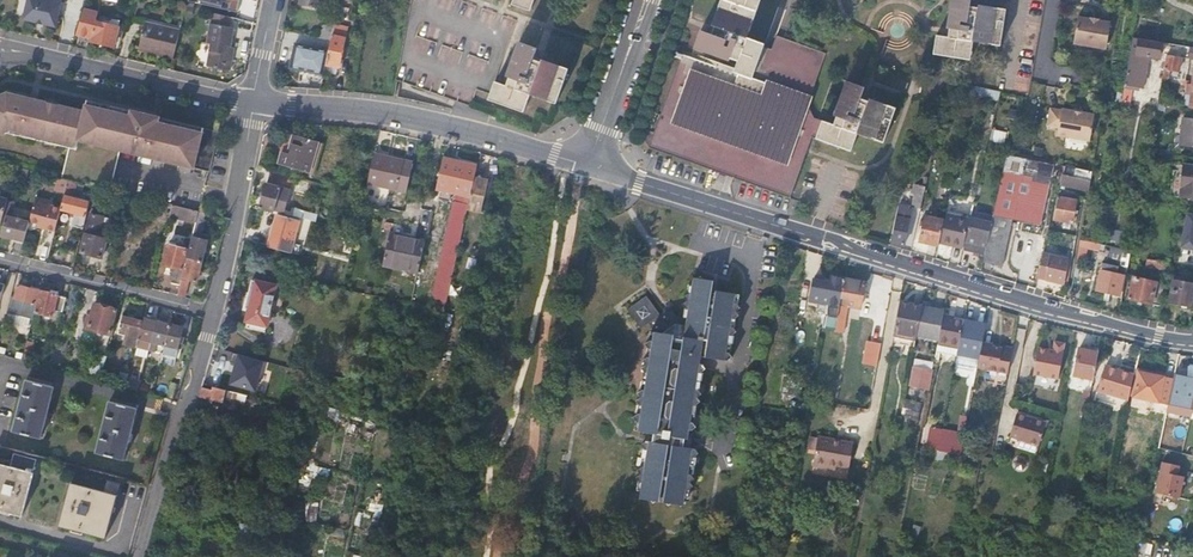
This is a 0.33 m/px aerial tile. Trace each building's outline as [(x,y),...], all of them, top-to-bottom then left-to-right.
[(23,17),(55,25),(61,1),(57,0),(27,0),(23,17)] [(198,2),(237,11),(240,0),(199,0),(198,2)] [(511,5),(529,11),(533,0),(513,0),(511,5)] [(707,30),(700,27),(693,46),(736,62),(732,72),(680,52),(645,146),(787,197),(810,135),(847,148),(855,129),(861,131),(860,133),(880,140),(894,104),(860,91),(863,83),(843,76),(827,120),(802,112),(825,47),(782,31),(776,46),(744,34),(746,29),(749,29),(759,0),(719,0),(707,30)] [(948,31),(939,31),(937,49),(973,55),(976,35),(981,35),(982,37),(1003,39),(1008,1),(998,0),(952,0),(948,31)] [(96,12),(82,9),(76,28),(75,33),(91,37),(90,40),(114,47),(119,28),(94,21),(96,12)] [(209,44),(205,66),(228,70),(232,48),(229,48),(233,28),(228,27),(230,18),(212,13),(206,43),(209,44)] [(1107,50),(1112,23),(1100,21),(1101,19),(1092,18),(1092,19),(1080,17),(1074,43),(1107,50)] [(174,58),(181,29),(146,21),(140,46),(162,52),(162,55),(174,58)] [(335,23),(325,21),(321,38),(331,40),(335,23)] [(348,25),(335,22),(335,23),(331,40),(329,48),(326,64),(339,68),(348,25)] [(1134,37),(1126,85),(1141,88),(1147,55),(1162,58),(1165,42),(1134,37)] [(329,48),(296,40),(295,42),(291,63),(290,66),(292,67),(323,74),(329,48)] [(536,49),(516,42),(501,83),(493,80),(486,99),(521,112),(529,92),(535,94),(534,96),(553,103),(566,68),(534,56),(536,49)] [(437,58),(456,64),(460,50),(442,44),(437,58)] [(1168,55),(1163,83),(1167,85),(1171,69),(1181,71),(1184,57),(1168,55)] [(119,150),(208,171),(217,132),(86,101),(83,113),(6,94),(0,97),(0,135),(5,133),(69,148),(75,149),(77,141),(119,150)] [(1057,135),(1089,142),(1095,116),(1083,114),(1075,112),(1062,109),(1062,111),(1051,108),(1046,131),(1057,134),(1057,135)] [(1186,119),(1184,146),(1192,147),(1192,119),(1186,119)] [(993,130),(992,142),(1005,143),(1006,131),(993,130)] [(281,150),(278,162),(308,170),(311,160),(312,155),(317,140),(293,132),(287,152),(281,150)] [(109,190),(110,190),(119,150),(77,141),(75,149),(69,148),(61,179),(68,180),(74,182),(94,187),(109,190)] [(1036,149),(1034,155),(1042,157),(1043,151),(1036,149)] [(368,183),(405,191),(411,161),(392,157),(373,154),(368,183)] [(441,155),(434,188),(437,189),(444,156),(441,155)] [(432,307),(446,310),(462,230),(465,210),(466,208),(472,176),(473,168),(449,162),(450,158),(450,157),(444,156),(437,189),(453,193),(445,239),(432,307)] [(993,217),(1012,220),(1041,226),(1054,166),(1006,157),(993,217)] [(450,158),(449,162),(473,168),(474,164),(450,158)] [(1182,197),(1192,198),(1192,163),(1187,163),(1182,197)] [(26,170),(14,167),(11,181),(23,184),(26,170)] [(1063,186),(1089,192),(1092,173),(1078,169),(1076,177),(1065,175),(1063,186)] [(271,174),(260,208),(273,212),(273,210),(282,212),(291,180),(271,174)] [(485,179),(472,176),(466,208),(478,211),(485,179)] [(72,226),(83,229),(90,203),(70,198),(74,182),(68,180),(63,201),(61,209),(60,211),(74,215),(72,226)] [(910,210),(920,212),(925,187),(914,185),(912,193),(914,193),(910,210)] [(94,187),(90,203),(105,207),(109,190),(94,187)] [(35,198),(34,202),(51,206),(52,202),(35,198)] [(1076,203),(1060,199),(1055,219),(1073,223),(1076,203)] [(1,236),(25,243),(29,223),(10,218),(14,203),(6,201),(2,216),(6,217),(1,236)] [(51,206),(34,202),(30,222),(41,225),(47,226),(46,229),(55,232),(56,229),(60,211),(61,209),(51,206)] [(197,219),(199,212),(172,206),(170,213),(197,219)] [(295,208),(293,215),(316,221),(317,214),(295,208)] [(910,211),(900,208),(893,243),(903,246),(910,211)] [(188,257),(202,261),(208,241),(200,239),(207,214),(199,212),(197,219),(192,236),(194,237),(188,257)] [(1182,246),(1192,248),(1192,213),(1187,212),(1182,246)] [(102,215),(96,213),(95,216),(91,215),(81,253),(101,259),(109,229),(102,227),(104,218),(102,218),(102,215)] [(276,249),(292,253),(295,243),(292,242),(297,221),(278,215),(275,224),(282,227),(276,249)] [(952,243),(964,246),(965,243),(970,220),(946,215),(944,221),(939,243),(951,246),(952,243)] [(920,243),(939,246),(939,243),(944,221),(926,217),(920,243)] [(985,257),(984,263),(1002,267),(1012,220),(993,217),(992,225),(985,257)] [(970,220),(965,243),(966,244),(965,253),(985,257),(992,225),(970,220)] [(392,268),(398,237),(391,236),(385,267),(392,268)] [(419,274),(426,243),(398,237),(392,268),(419,274)] [(1099,251),(1100,242),(1079,240),(1077,257),(1087,258),(1088,250),(1099,251)] [(181,278),(184,279),(186,270),(184,270),(182,269),(185,256),(187,250),(169,245),(163,265),(175,268),(171,282),(180,285),(181,278)] [(1104,262),(1097,290),(1120,296),(1125,274),(1127,275),(1132,251),(1111,247),(1107,263),(1104,262)] [(1043,254),(1038,278),(1068,285),(1073,261),(1043,254)] [(196,282),(202,261),(188,257),(187,257),(184,270),(186,270),(184,279),(190,280),(196,282)] [(1169,269),(1171,261),(1149,257),(1148,265),(1169,269)] [(1174,278),(1170,301),(1191,305),(1192,295),(1192,282),(1185,280),(1186,276),(1178,274),(1177,279),(1174,278)] [(838,317),(845,277),(832,275),(830,286),(813,283),(811,299),(830,302),(829,315),(838,317)] [(641,343),(645,349),(647,359),(643,362),(646,367),(642,370),(644,375),(642,392),(637,396),(641,400),(637,403),(639,407),(638,416),(634,419),(637,424),(636,433),(647,435),(646,444),(642,447),(645,451),(642,469),(638,473),(641,477),(637,480),(640,484),(639,493),(641,494),(642,495),(641,501),(651,503),(654,505),(657,504),(667,505),(670,508),(672,506),(684,508),(685,500),(689,501),(690,492),(694,488),(692,484),(695,481),(693,478),(696,459),(697,457),(699,457),(699,456),(695,450),(688,449),(690,430),(694,430),(697,428),(695,424),(697,406),(701,404),(698,399),(702,396),(700,392),(702,373),(706,370),(702,366),(700,366),(701,360),(696,359),(697,356),(724,361),(728,357),(726,353),(728,335),(732,332),(730,328),(731,319),(736,315),(733,311),(737,307),(734,304),(735,293),(708,289),(710,280),(699,278),(697,276),(694,278),(690,277),(689,284),(685,284),(683,294),(680,296),(682,300),(678,303),(680,307),(679,316),(673,316),(666,307),(656,314),(642,295),(623,309),(636,329),(643,323),(645,327),(645,332),(645,336),(645,339),(643,342),(641,343)] [(1130,298),(1162,305),(1167,283),(1135,276),(1130,298)] [(845,277),(838,317),(837,319),(846,320),(848,305),(861,308),(863,294),(865,281),(845,277)] [(177,295),(185,297),(190,280),(184,279),(181,278),(180,285),(177,295)] [(275,285),(251,280),(248,293),(251,294),(246,321),(266,325),(275,285)] [(14,298),(10,297),(6,315),(32,322),(34,313),(40,292),(18,286),(14,298)] [(50,294),(40,292),(34,313),(52,318),(54,310),(63,312),(66,299),(57,297),(58,296),(50,294)] [(923,305),(901,300),(895,335),(916,340),(917,335),(923,307),(923,305)] [(109,335),(116,311),(94,305),(88,330),(109,335)] [(943,312),(923,307),(917,335),(938,340),(943,314),(943,312)] [(938,340),(958,345),(962,319),(947,317),(947,315),(943,314),(938,340)] [(137,346),(144,321),(124,317),(119,334),(126,337),(124,344),(137,347),(137,346)] [(157,323),(145,319),(144,321),(137,346),(150,349),(157,323)] [(958,355),(979,359),(983,341),(986,325),(965,321),(958,355)] [(170,326),(157,323),(150,349),(163,353),(170,326)] [(171,324),(170,326),(163,353),(168,354),(170,346),(177,348),(183,328),(171,324)] [(1049,348),(1040,346),(1035,373),(1060,378),(1065,351),(1063,351),(1065,341),(1056,340),(1054,350),(1051,350),(1049,348)] [(33,344),(27,341),(21,361),(28,363),(33,344)] [(863,364),(877,367),(881,343),(867,341),(863,364)] [(993,343),(983,341),(979,359),(978,367),(1008,373),(1013,347),(1002,345),(993,343)] [(1096,368),(1099,352),(1080,348),(1075,375),(1094,379),(1096,368)] [(265,360),(237,353),(229,386),(257,393),(265,360)] [(100,380),(106,357),(98,355),(92,378),(100,380)] [(915,366),(933,370),(935,362),(916,358),(915,366)] [(1098,390),(1129,399),(1130,394),(1133,372),(1106,365),(1098,390)] [(911,384),(930,388),(933,370),(915,366),(911,384)] [(1131,396),(1166,404),(1168,398),(1172,377),(1137,370),(1131,396)] [(120,383),(126,385),(129,376),(122,374),(120,383)] [(1183,378),(1172,376),(1172,377),(1168,398),(1179,401),(1183,378)] [(1179,401),(1168,398),(1166,404),(1166,408),(1177,411),(1177,408),(1192,411),(1190,418),(1190,420),(1192,421),(1192,381),(1183,378),(1179,401)] [(53,387),(26,379),(10,430),(39,438),(53,387)] [(172,383),(168,396),(175,398),(178,385),(172,383)] [(200,386),(198,395),(220,402),(222,398),(237,402),(240,394),(211,385),(210,389),(200,386)] [(1084,391),(1082,404),(1089,406),(1091,392),(1084,391)] [(911,418),(921,419),(924,402),(907,399),(903,416),(911,418)] [(135,410),(109,403),(96,452),(122,459),(135,410)] [(1017,413),(1010,435),(1038,444),(1046,422),(1017,413)] [(818,448),(819,436),(812,435),(810,447),(818,448)] [(855,442),(819,436),(818,448),(815,466),(828,468),(829,464),(839,466),(851,468),(855,442)] [(940,437),(939,446),(961,452),(963,442),(940,437)] [(939,446),(938,451),(960,456),(961,452),(939,446)] [(23,516),(33,474),(32,474),(36,460),(14,454),(10,468),(0,465),(0,510),(23,516)] [(1176,464),(1161,461),(1155,492),(1179,497),(1183,475),(1174,473),(1176,464)] [(103,492),(71,484),(59,526),(105,539),(117,497),(116,497),(119,484),(107,480),(103,492)] [(369,499),(369,514),(382,514),(382,500),(369,499)] [(328,535),(327,542),(341,544),(342,538),(328,535)]
